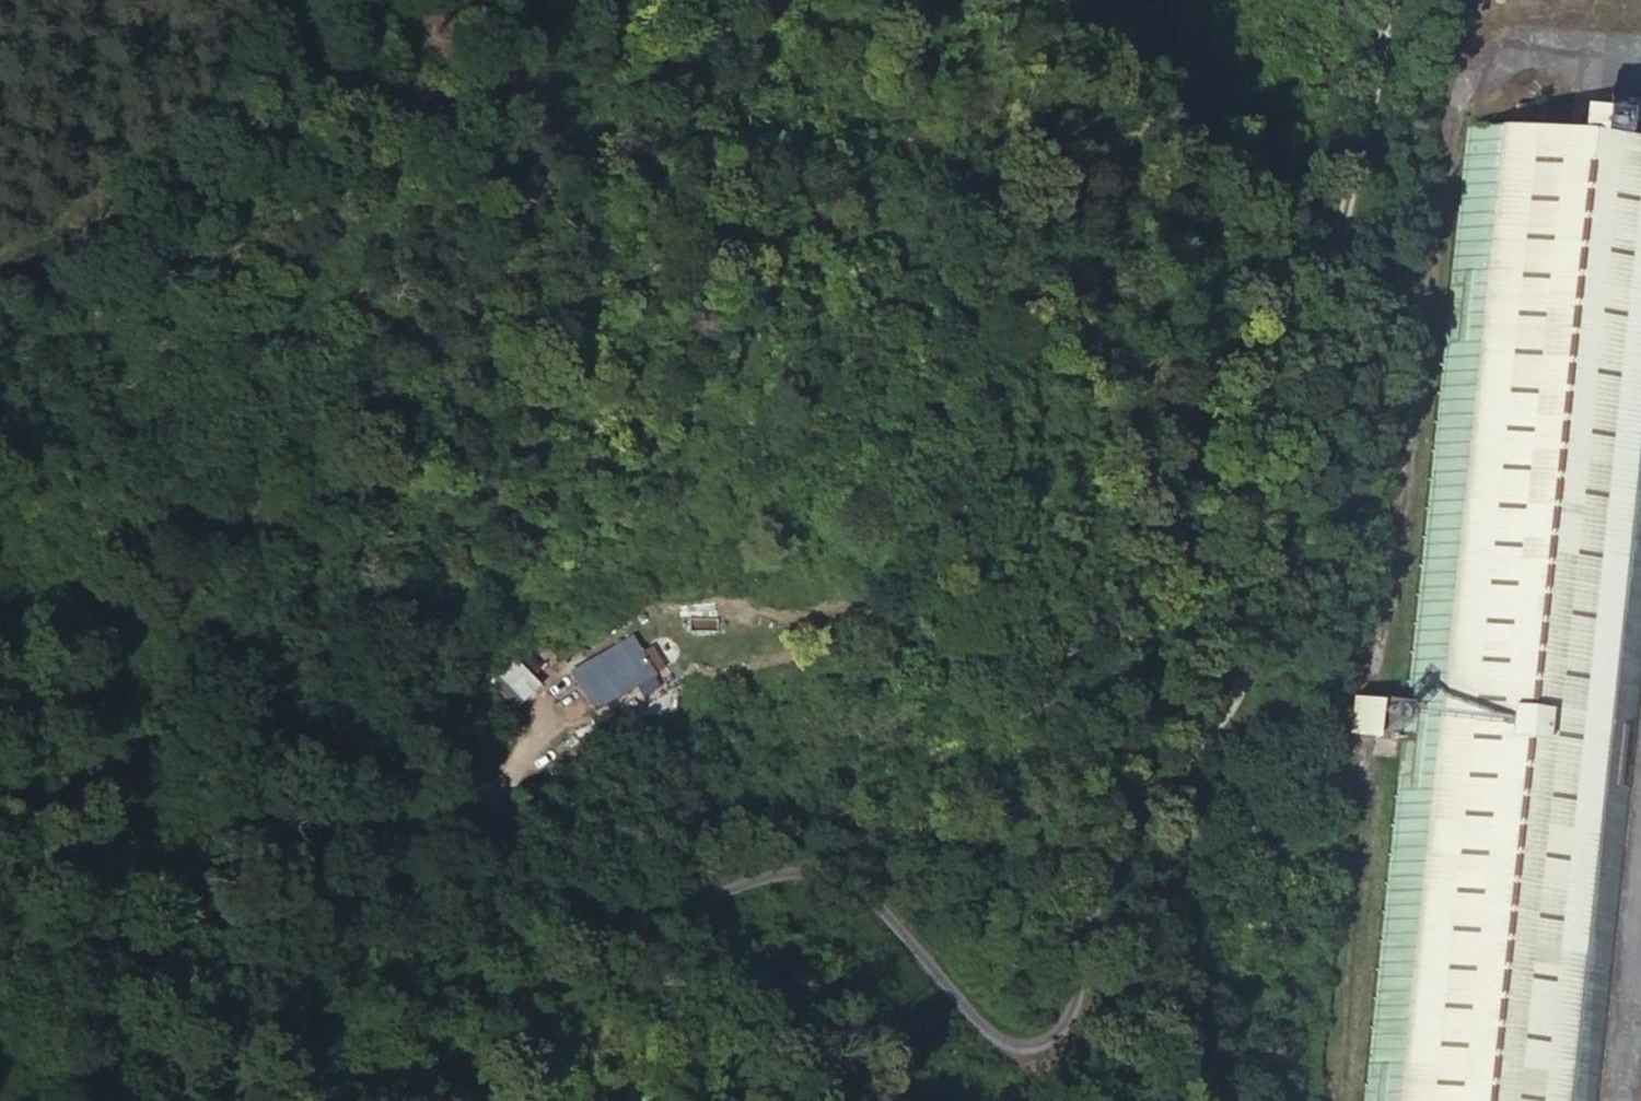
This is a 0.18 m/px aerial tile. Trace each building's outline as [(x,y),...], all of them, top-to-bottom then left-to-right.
[(1511,110),(1511,123),(1530,126),(1532,111),(1511,110)] [(1592,139),(1621,143),(1622,118),(1593,114),(1592,139)] [(1592,139),(1530,135),(1508,133),(1465,128),(1367,1100),(1595,1100),(1640,652),(1640,145),(1621,143),(1592,139)] [(627,644),(574,672),(590,701),(642,673),(627,644)] [(521,649),(512,658),(526,672),(534,663),(521,649)] [(1355,691),(1351,730),(1379,734),(1385,694),(1355,691)]
